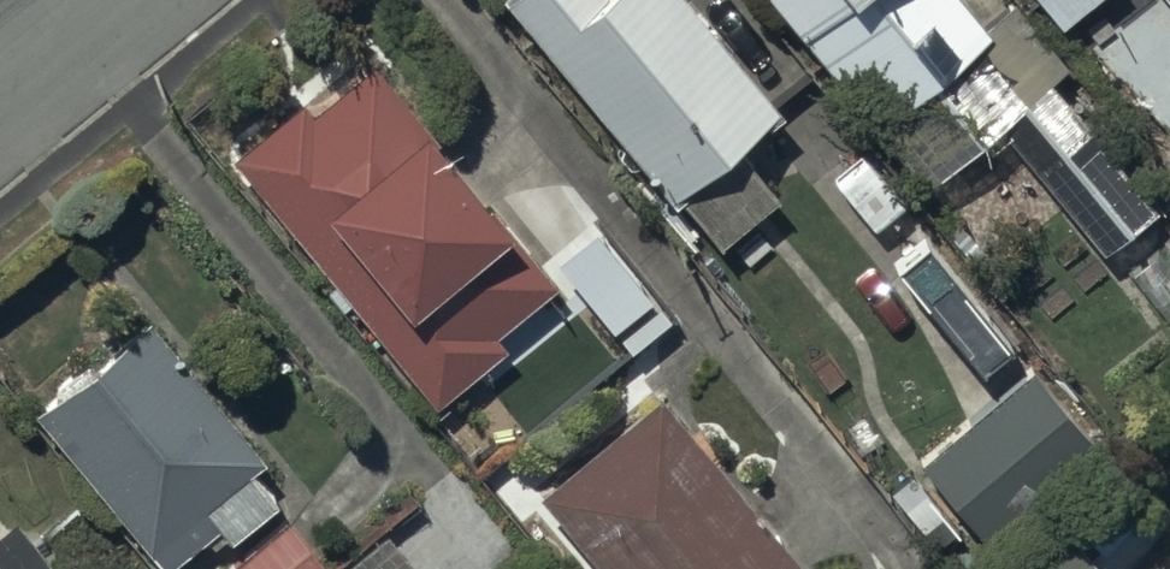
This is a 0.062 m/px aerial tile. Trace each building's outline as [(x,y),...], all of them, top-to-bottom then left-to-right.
[(668,199),(673,194),(715,246),(776,197),(732,144),(774,110),(684,0),(505,0),(668,199)] [(921,186),(988,132),(1088,256),(1151,205),(1048,78),(1061,67),(1008,2),(980,25),(960,0),(769,0),(921,186)] [(1058,25),(1066,18),(1090,47),(1133,11),(1124,0),(1037,0),(1058,25)] [(298,101),(230,158),(328,280),(320,286),(358,333),(367,326),(431,405),(504,346),(493,332),(551,286),(371,63),(309,114),(298,101)] [(30,409),(162,568),(202,536),(213,549),(274,499),(248,468),(262,457),(146,316),(30,409)] [(1091,444),(1028,371),(917,466),(918,468),(887,494),(932,547),(966,518),(982,536),(1091,444)] [(659,395),(538,495),(599,568),(805,568),(659,395)] [(1049,511),(976,568),(1097,568),(1049,511)] [(223,568),(326,568),(284,519),(223,568)] [(385,530),(339,568),(417,568),(385,530)] [(27,546),(0,568),(46,568),(27,546)]
